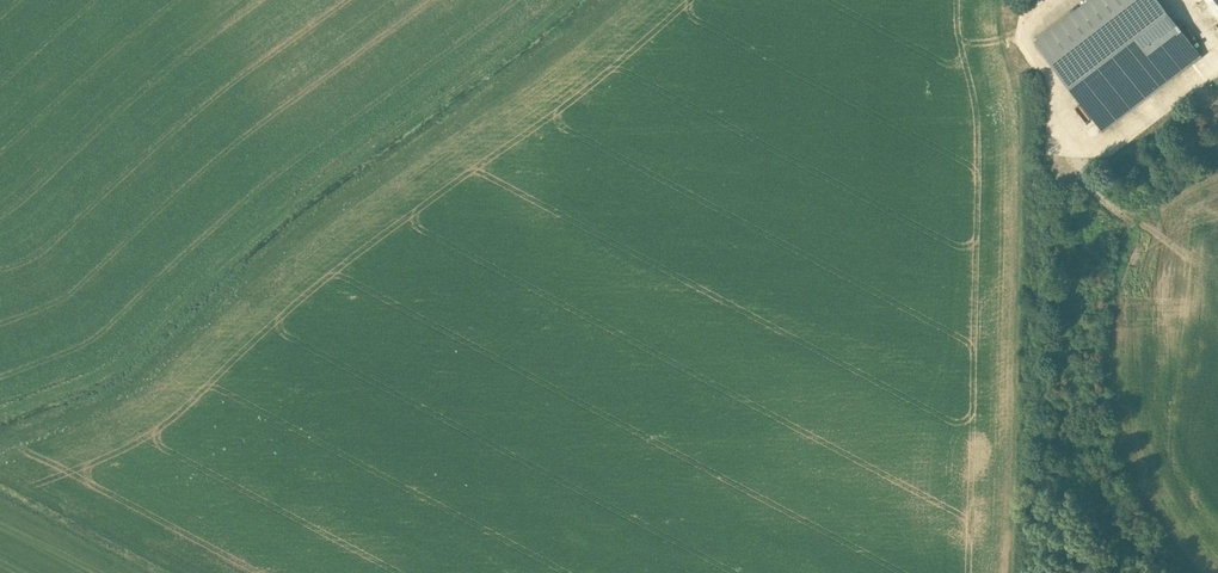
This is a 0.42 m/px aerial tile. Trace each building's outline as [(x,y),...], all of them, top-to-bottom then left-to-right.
[(1040,43),(1105,129),(1201,56),(1159,0),(1096,0),(1040,43)]
